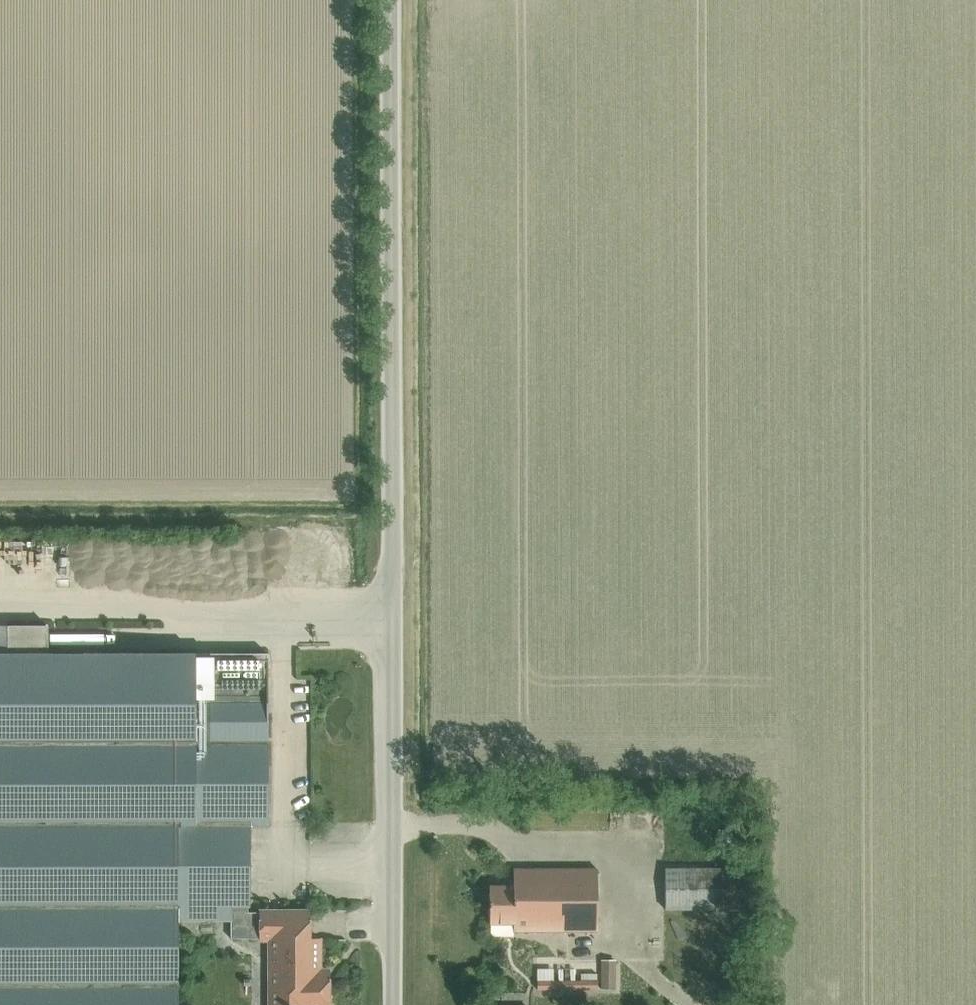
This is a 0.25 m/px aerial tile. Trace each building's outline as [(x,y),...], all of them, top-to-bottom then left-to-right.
[(177,920),(230,920),(230,939),(260,939),(260,913),(247,913),(247,907),(249,907),(249,825),(267,824),(266,654),(47,654),(47,626),(6,626),(6,625),(0,625),(0,1004),(177,1004),(177,920)] [(665,911),(737,911),(737,868),(665,869),(665,911)] [(513,931),(596,931),(596,871),(512,871),(512,887),(488,887),(488,925),(512,925),(513,931)] [(268,1004),(328,1004),(328,970),(320,970),(320,940),(308,940),(308,910),(260,910),(260,913),(260,939),(260,941),(268,941),(268,1004)] [(615,989),(615,960),(600,960),(600,989),(615,989)] [(517,985),(522,973),(507,967),(502,978),(517,985)]
